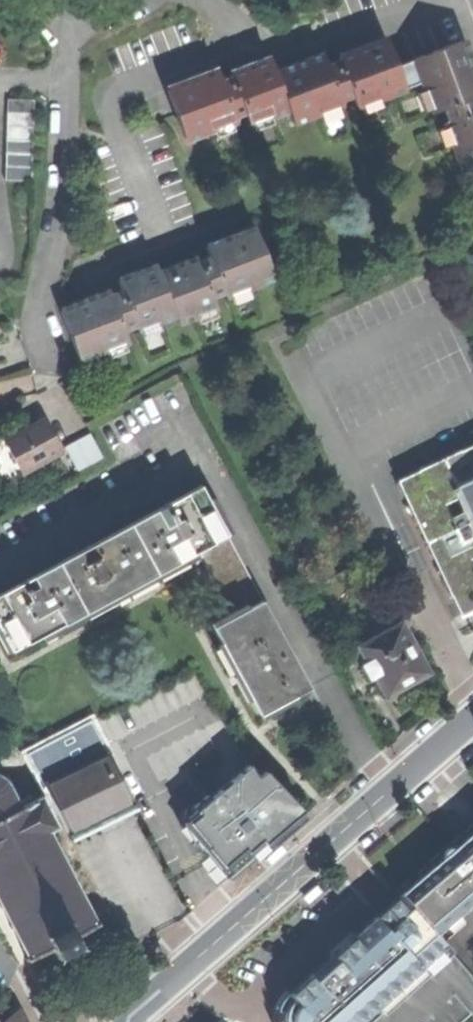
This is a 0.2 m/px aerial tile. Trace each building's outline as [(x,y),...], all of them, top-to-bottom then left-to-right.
[(415,59),(423,82),(433,107),(441,104),(465,170),(472,167),(472,96),(472,93),(472,92),(472,69),(463,40),(415,58),(415,59)] [(323,57),(275,75),(287,109),(292,122),(342,104),(341,102),(352,98),(355,107),(405,88),(397,66),(388,41),(338,59),(339,61),(340,64),(334,67),(335,70),(329,73),(326,65),(323,57)] [(400,65),(397,66),(405,88),(423,82),(415,59),(411,61),(411,59),(399,63),(400,65)] [(332,63),(326,65),(329,73),(335,70),(334,67),(340,64),(339,61),(332,63)] [(171,90),(188,138),(238,120),(237,118),(249,114),(252,122),(287,109),(275,75),(270,62),(235,75),(235,76),(236,79),(231,81),(233,85),(226,87),(224,80),(223,81),(220,72),(171,90)] [(229,79),(224,80),(226,87),(233,85),(231,81),(236,79),(235,76),(229,79)] [(10,181),(36,182),(38,101),(11,101),(10,181)] [(63,312),(81,359),(132,340),(129,332),(140,328),(141,329),(179,315),(181,322),(220,308),(216,299),(229,294),(229,295),(276,278),(258,229),(210,248),(213,257),(216,264),(210,266),(209,262),(202,264),(201,261),(201,260),(163,274),(160,267),(122,282),(125,290),(126,294),(121,296),(123,301),(117,303),(114,295),(113,293),(63,312)] [(207,259),(201,261),(202,264),(209,262),(210,266),(216,264),(213,257),(207,259)] [(118,293),(114,295),(117,303),(123,301),(121,296),(126,294),(125,290),(118,293)] [(6,439),(23,471),(64,450),(47,418),(26,429),(6,439)] [(92,433),(68,445),(80,470),(104,457),(92,433)] [(445,460),(458,487),(472,480),(472,446),(445,460)] [(429,545),(472,524),(472,519),(458,487),(445,460),(399,482),(429,545)] [(458,487),(472,519),(472,480),(458,487)] [(263,713),(288,700),(312,686),(202,481),(0,589),(0,626),(11,647),(50,626),(121,588),(181,556),(198,546),(234,613),(215,623),(263,713)] [(464,617),(472,613),(472,524),(429,545),(464,617)] [(377,676),(388,696),(409,685),(430,673),(403,624),(360,647),(369,663),(364,666),(371,679),(377,676)] [(45,784),(69,832),(97,818),(134,800),(110,752),(45,784)] [(185,821),(218,883),(262,845),(302,812),(267,773),(260,778),(252,765),(185,821)] [(5,781),(0,776),(0,898),(2,901),(0,902),(0,904),(1,906),(3,905),(12,922),(10,923),(12,927),(14,925),(23,943),(20,944),(22,948),(25,947),(28,953),(25,955),(27,959),(52,946),(58,956),(81,944),(75,933),(99,920),(97,916),(94,918),(91,911),(93,910),(91,906),(89,907),(80,891),(82,890),(80,886),(78,887),(69,870),(72,869),(70,865),(68,866),(59,849),(61,848),(59,844),(57,846),(48,829),(58,824),(42,794),(19,805),(9,785),(11,784),(8,780),(5,781)] [(402,895),(443,860),(442,857),(442,851),(449,847),(454,847),(455,848),(472,833),(472,822),(429,860),(396,888),(402,895)] [(403,897),(433,930),(472,895),(472,833),(455,848),(443,860),(402,895),(403,897)] [(289,849),(283,843),(271,855),(268,858),(271,861),(274,864),(289,849)] [(442,857),(443,860),(455,848),(454,847),(449,847),(442,851),(442,857)] [(302,900),(308,906),(320,894),(324,892),(320,888),(318,886),(302,900)] [(389,909),(378,919),(427,975),(433,970),(441,962),(453,952),(433,930),(403,897),(389,909)] [(427,975),(378,919),(349,945),(285,1002),(281,1010),(280,1016),(281,1021),(374,1021),(427,975)] [(433,970),(427,975),(374,1021),(466,1021),(472,1016),(472,1014),(433,970)] [(8,1009),(12,1014),(19,1008),(16,1003),(8,1009)] [(3,1021),(27,1021),(19,1008),(12,1014),(3,1021)]
